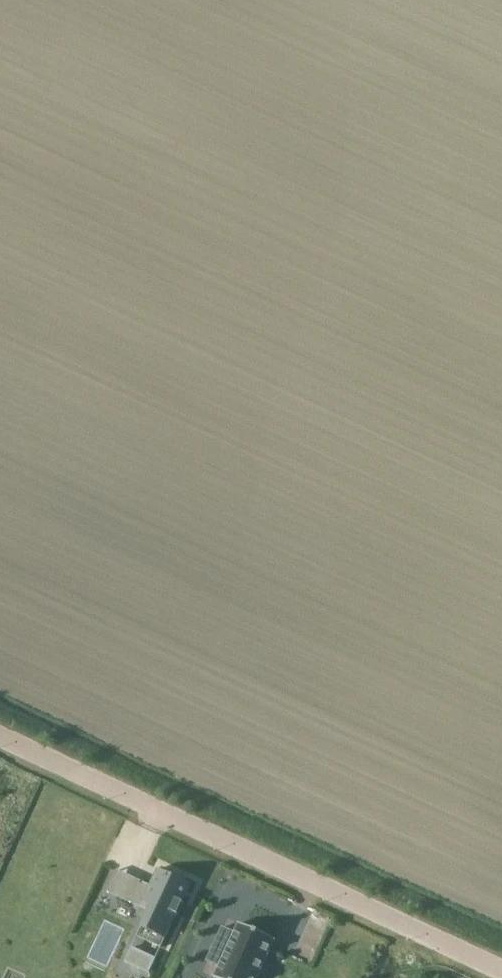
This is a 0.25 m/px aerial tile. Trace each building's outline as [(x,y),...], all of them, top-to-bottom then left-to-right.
[(130,902),(149,911),(142,927),(166,938),(191,884),(159,869),(151,885),(140,880),(130,902)] [(214,977),(215,977),(256,977),(274,940),(239,924),(235,933),(222,928),(207,960),(219,966),(214,977)] [(132,948),(126,962),(149,973),(156,958),(132,948)]
